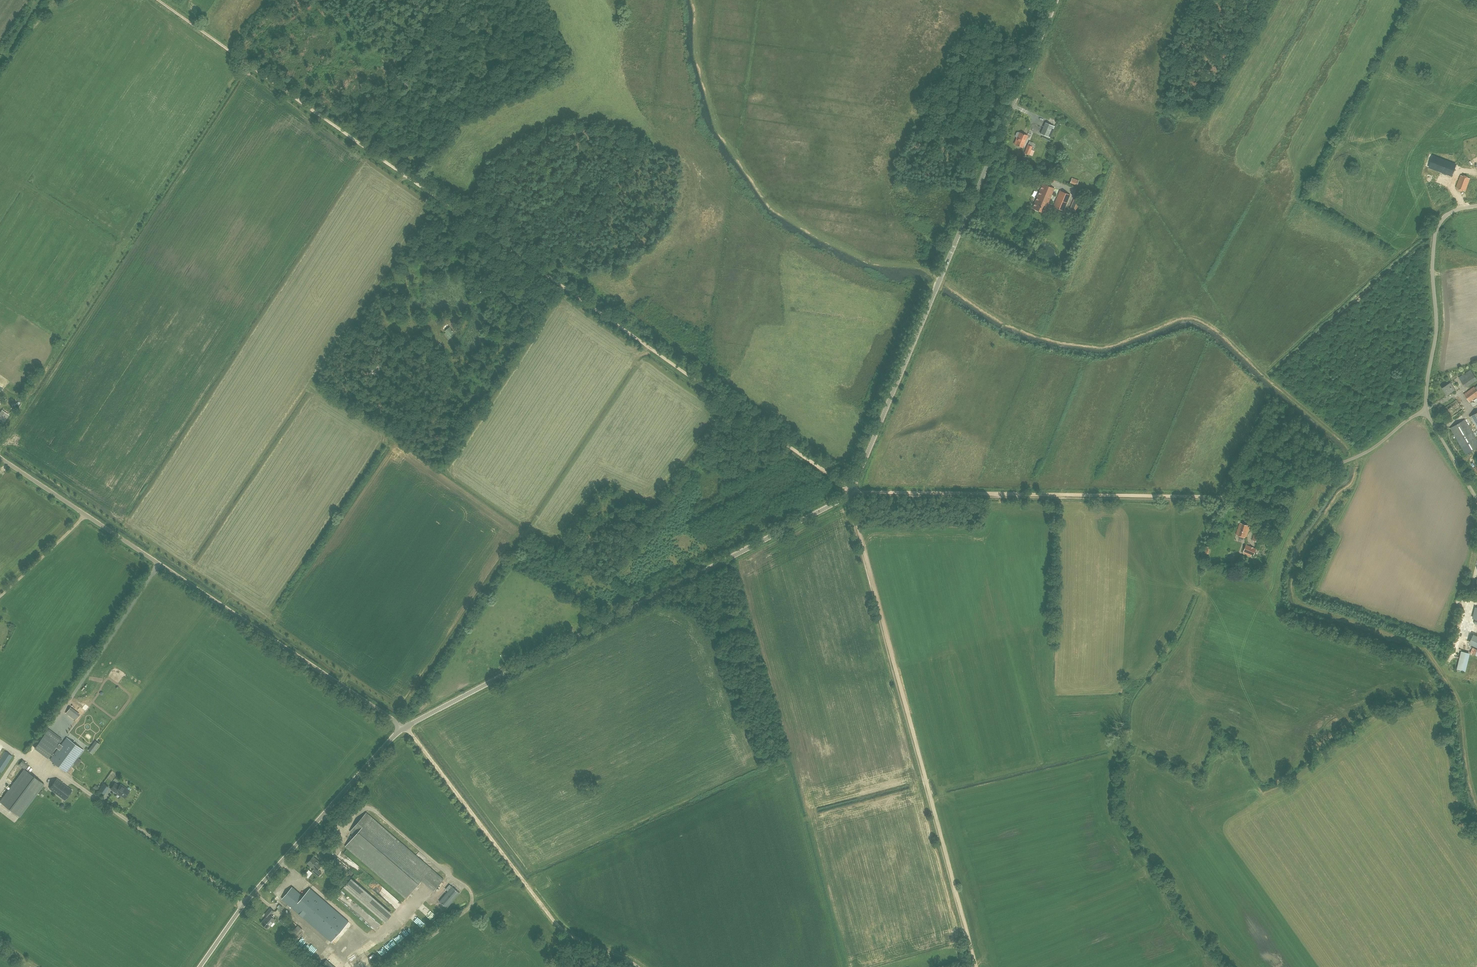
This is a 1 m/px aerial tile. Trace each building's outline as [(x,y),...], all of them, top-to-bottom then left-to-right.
[(1050,137),(1055,126),(1045,122),(1041,133),(1050,137)] [(1469,145),(1470,122),(1464,122),(1463,135),(1460,135),(1459,146),(1464,146),(1464,145),(1469,145)] [(1446,131),(1442,141),(1451,144),(1455,135),(1446,131)] [(1022,147),(1027,135),(1020,132),(1020,133),(1018,132),(1017,132),(1016,136),(1016,137),(1018,138),(1017,139),(1017,138),(1015,144),(1022,147)] [(1029,155),(1033,146),(1028,144),(1024,153),(1029,155)] [(1434,168),(1449,174),(1453,163),(1438,157),(1434,168)] [(1465,191),(1470,179),(1461,175),(1456,187),(1465,191)] [(1048,212),(1049,209),(1046,208),(1054,188),(1043,183),(1032,208),(1044,213),(1045,211),(1048,212)] [(1064,211),(1070,195),(1060,190),(1053,206),(1064,211)] [(1076,211),(1080,200),(1075,198),(1070,209),(1076,211)] [(456,334),(450,327),(445,331),(446,332),(444,334),(448,340),(456,334)] [(1471,369),(1459,377),(1465,387),(1476,380),(1476,379),(1471,369)] [(1455,389),(1451,382),(1442,388),(1446,395),(1455,389)] [(1476,397),(1476,391),(1474,386),(1464,394),(1470,402),(1476,397)] [(1456,400),(1445,408),(1451,417),(1463,409),(1456,400)] [(1465,419),(1451,428),(1466,454),(1476,447),(1476,440),(1465,419)] [(1246,538),(1250,526),(1240,523),(1237,534),(1246,538)] [(1263,532),(1255,530),(1252,539),(1259,542),(1263,532)] [(1254,555),(1257,548),(1246,544),(1243,551),(1254,555)] [(1461,651),(1457,669),(1463,670),(1467,652),(1461,651)] [(66,713),(71,716),(75,711),(70,708),(66,713)] [(45,734),(35,748),(48,758),(58,744),(45,734)] [(68,772),(84,750),(67,738),(62,745),(60,743),(57,747),(59,749),(51,760),(68,772)] [(44,784),(25,769),(1,801),(20,816),(44,784)] [(65,800),(72,790),(57,778),(50,788),(65,800)] [(104,794),(110,787),(104,783),(99,790),(104,794)] [(125,797),(130,790),(121,784),(119,786),(115,783),(111,789),(118,794),(118,793),(125,797)] [(435,890),(443,880),(366,813),(349,832),(354,836),(345,847),(405,898),(422,879),(435,890)] [(13,842),(7,837),(3,843),(0,841),(0,860),(13,842)] [(319,876),(321,872),(318,869),(322,864),(313,856),(308,863),(314,868),(313,870),(319,876)] [(365,894),(350,881),(346,885),(361,899),(365,894)] [(327,894),(329,891),(319,884),(316,887),(327,894)] [(447,908),(460,893),(452,886),(450,884),(446,889),(448,891),(439,901),(447,908)] [(303,896),(292,887),(282,898),(293,908),(303,896)] [(349,921),(310,888),(303,896),(293,908),(331,941),(349,921)] [(268,928),(275,919),(270,915),(274,911),(270,908),(265,914),(267,916),(262,923),(268,928)] [(292,941),(303,929),(298,925),(287,937),(292,941)] [(379,950),(383,957),(400,945),(396,939),(379,950)] [(346,965),(333,953),(328,959),(337,966),(344,966),(346,965)]
